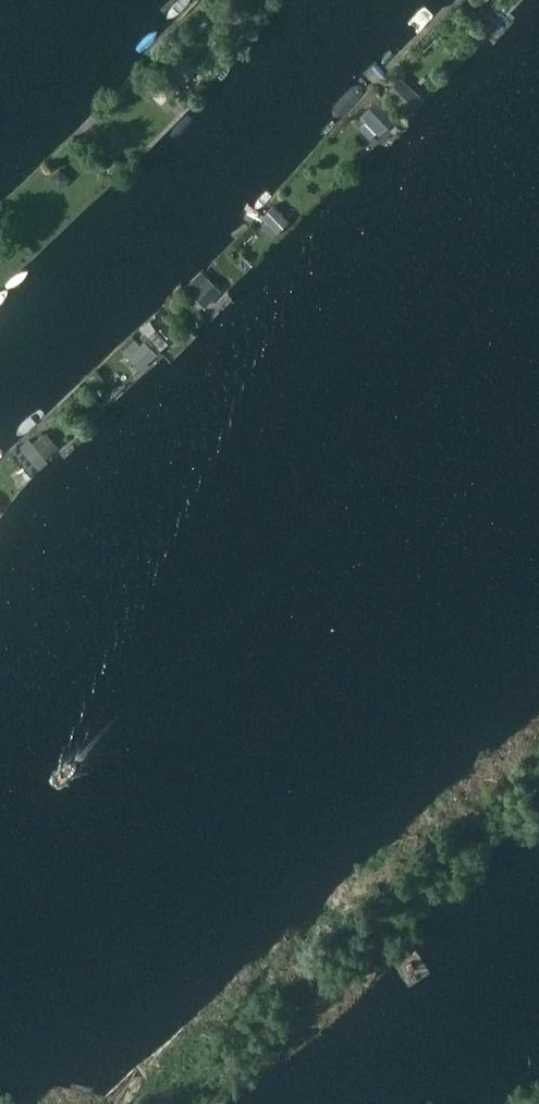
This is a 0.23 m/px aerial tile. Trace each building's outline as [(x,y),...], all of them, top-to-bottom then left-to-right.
[(399,76),(384,90),(408,114),(423,99),(399,76)] [(379,98),(361,115),(378,133),(397,116),(379,98)] [(91,155),(81,164),(88,172),(98,163),(91,155)] [(112,159),(105,165),(112,172),(118,166),(112,159)] [(273,205),(262,216),(267,222),(262,226),(272,236),(288,221),(273,205)] [(201,271),(184,287),(204,306),(220,290),(207,277),(201,271)] [(155,329),(148,335),(157,346),(164,340),(155,329)] [(140,345),(128,355),(139,368),(156,353),(145,341),(140,345)] [(29,438),(19,447),(38,469),(47,461),(44,458),(58,447),(46,433),(44,434),(42,431),(37,435),(39,438),(33,443),(29,438)]
